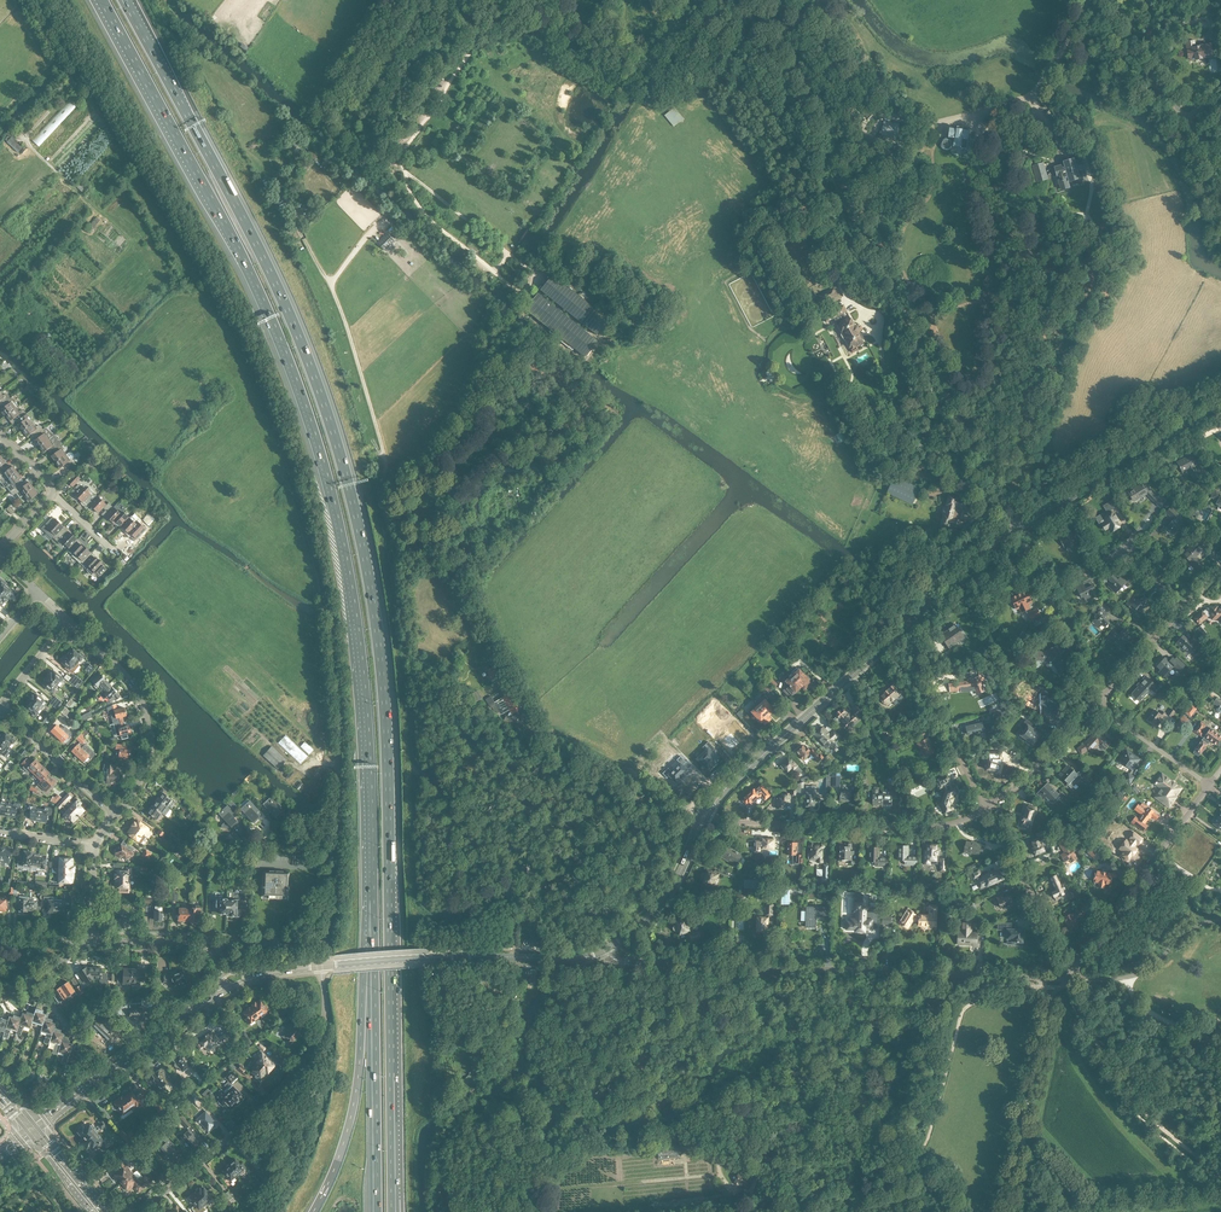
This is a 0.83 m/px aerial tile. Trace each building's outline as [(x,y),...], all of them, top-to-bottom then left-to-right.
[(1212,2),(1203,8),(1206,12),(1215,6),(1212,2)] [(1148,29),(1146,27),(1143,31),(1148,37),(1156,31),(1151,26),(1148,29)] [(1210,45),(1195,48),(1194,41),(1186,42),(1187,48),(1188,48),(1188,51),(1188,52),(1187,53),(1187,57),(1189,56),(1189,58),(1196,56),(1197,58),(1212,56),(1210,45)] [(569,49),(565,55),(577,63),(580,56),(569,49)] [(853,103),(868,118),(873,113),(859,98),(853,103)] [(29,143),(36,150),(77,105),(70,99),(29,143)] [(664,115),(673,126),(679,122),(683,119),(674,107),(664,115)] [(883,121),(881,135),(897,137),(899,124),(883,121)] [(307,134),(299,126),(297,128),(305,136),(307,134)] [(951,147),(951,145),(961,147),(961,148),(967,149),(967,148),(970,149),(971,142),(968,142),(969,131),(962,130),(962,127),(957,127),(957,129),(950,128),(948,140),(947,139),(945,139),(944,140),(942,140),(941,141),(941,143),(940,144),(940,146),(941,147),(942,148),(943,149),(945,150),(946,150),(948,150),(949,149),(950,148),(951,147)] [(18,152),(23,147),(12,137),(7,142),(18,152)] [(305,156),(312,163),(318,157),(311,150),(305,156)] [(1075,163),(1074,159),(1064,162),(1065,166),(1055,168),(1057,175),(1056,176),(1060,191),(1071,188),(1069,182),(1085,177),(1081,161),(1075,163)] [(1042,163),(1033,166),(1037,181),(1047,178),(1044,166),(1043,163),(1042,163)] [(89,221),(83,227),(89,233),(95,227),(89,221)] [(392,242),(385,236),(380,241),(386,248),(392,242)] [(596,335),(608,320),(552,276),(540,291),(596,335)] [(833,289),(821,296),(823,300),(830,297),(830,298),(836,295),(833,289)] [(806,293),(803,295),(809,305),(812,303),(806,293)] [(584,357),(596,341),(537,294),(525,310),(584,357)] [(843,305),(839,308),(823,317),(826,322),(834,318),(838,325),(838,326),(841,332),(851,350),(864,343),(859,333),(860,333),(860,330),(858,326),(856,326),(855,326),(849,316),(846,318),(843,313),(846,311),(843,305)] [(11,397),(10,398),(7,394),(4,394),(3,395),(0,391),(0,405),(11,397)] [(0,405),(3,403),(5,406),(1,409),(6,415),(16,407),(12,402),(14,401),(11,397),(0,405)] [(19,411),(17,408),(16,407),(6,415),(9,419),(8,419),(11,424),(12,424),(16,421),(27,413),(26,414),(23,410),(21,410),(19,411)] [(23,431),(33,423),(37,420),(33,415),(34,413),(31,410),(27,413),(16,421),(17,421),(20,419),(22,422),(18,425),(23,431)] [(36,427),(33,423),(23,431),(27,437),(31,434),(33,437),(43,429),(40,426),(38,425),(36,427)] [(46,427),(43,429),(33,437),(36,435),(38,437),(35,440),(39,446),(54,435),(46,427)] [(836,435),(839,442),(845,438),(841,432),(836,435)] [(50,452),(60,444),(62,443),(60,440),(58,439),(54,435),(39,446),(44,452),(47,449),(50,452)] [(56,462),(66,454),(62,449),(63,448),(60,444),(50,452),(50,453),(53,450),(55,453),(51,456),(56,462)] [(66,454),(56,462),(60,468),(64,465),(66,468),(74,463),(71,459),(72,458),(73,457),(73,456),(73,455),(72,453),(71,453),(69,453),(68,453),(66,455),(66,454)] [(1182,472),(1188,469),(1194,480),(1201,477),(1195,467),(1197,465),(1191,454),(1182,459),(1183,460),(1177,463),(1182,472)] [(17,472),(13,466),(9,469),(6,466),(3,468),(0,471),(0,480),(2,483),(17,472)] [(10,491),(20,484),(18,481),(22,478),(17,472),(2,483),(5,487),(7,487),(10,491)] [(68,483),(72,487),(81,479),(76,474),(68,483)] [(894,475),(887,492),(912,504),(920,487),(894,475)] [(1157,497),(1150,491),(1151,491),(1145,481),(1141,483),(1141,484),(1130,491),(1136,500),(1146,494),(1160,508),(1166,501),(1159,494),(1157,497)] [(20,498),(23,496),(34,488),(29,482),(25,485),(23,482),(20,484),(10,491),(13,495),(14,495),(16,493),(20,498)] [(81,487),(78,484),(72,491),(75,494),(74,495),(82,501),(81,503),(87,509),(90,505),(98,497),(93,492),(94,491),(89,486),(86,490),(82,486),(81,487)] [(34,488),(23,496),(28,502),(38,494),(34,488)] [(1216,491),(1212,497),(1219,501),(1217,504),(1220,506),(1220,494),(1216,491)] [(967,502),(956,499),(957,497),(952,496),(953,494),(949,493),(949,494),(948,494),(945,505),(947,505),(945,514),(943,514),(941,525),(949,527),(949,526),(960,529),(961,525),(967,522),(972,509),(967,503),(967,502)] [(90,505),(98,513),(103,508),(105,510),(101,514),(105,517),(106,516),(113,508),(109,503),(106,505),(98,497),(90,505)] [(1109,503),(1104,506),(1107,512),(1112,509),(1118,506),(1114,499),(1108,503),(1109,503)] [(9,506),(6,509),(12,515),(15,511),(9,506)] [(122,527),(129,518),(124,513),(116,506),(114,508),(113,508),(106,516),(114,523),(115,523),(120,528),(122,527)] [(1173,519),(1166,527),(1173,535),(1183,524),(1176,517),(1179,514),(1171,506),(1166,512),(1173,519)] [(1198,512),(1193,511),(1188,516),(1192,520),(1195,516),(1197,517),(1198,512)] [(1106,518),(1100,522),(1105,530),(1109,528),(1111,532),(1120,527),(1117,523),(1116,521),(1118,520),(1113,512),(1106,516),(1105,517),(1106,518)] [(122,527),(129,534),(130,533),(133,536),(131,538),(134,542),(147,528),(143,525),(142,526),(138,522),(132,516),(129,518),(122,527)] [(55,535),(63,527),(55,519),(54,520),(52,517),(42,527),(47,532),(49,529),(55,535)] [(70,532),(64,526),(63,526),(63,527),(55,535),(53,537),(61,544),(63,542),(69,548),(76,540),(76,541),(77,540),(69,533),(70,532)] [(1066,548),(1078,541),(1071,528),(1058,535),(1065,548),(1066,548)] [(1201,529),(1195,535),(1201,541),(1207,535),(1201,529)] [(76,540),(69,548),(67,550),(80,563),(82,561),(89,553),(90,554),(90,553),(83,545),(84,544),(78,539),(77,540),(76,541),(76,540)] [(1194,542),(1183,554),(1196,567),(1201,562),(1196,557),(1203,551),(1194,542)] [(91,552),(90,553),(90,554),(89,553),(82,561),(80,563),(85,568),(86,567),(87,568),(87,569),(87,571),(88,573),(90,575),(92,576),(94,575),(95,575),(97,573),(100,576),(106,569),(103,566),(104,566),(96,558),(96,557),(91,552)] [(1089,575),(1096,570),(1093,567),(1090,568),(1089,566),(1084,570),(1086,572),(1084,574),(1085,576),(1088,574),(1089,575)] [(1111,582),(1108,586),(1114,592),(1118,588),(1120,589),(1126,583),(1129,585),(1132,582),(1123,574),(1119,578),(1120,578),(1118,580),(1113,574),(1108,579),(1111,582)] [(1088,587),(1087,585),(1093,582),(1091,578),(1072,588),(1074,591),(1077,589),(1082,598),(1084,597),(1086,601),(1094,597),(1092,592),(1096,590),(1093,585),(1088,587)] [(8,599),(8,598),(7,598),(10,595),(8,593),(10,591),(0,582),(0,592),(8,599)] [(1040,615),(1037,609),(1032,611),(1030,608),(1028,604),(1032,602),(1026,590),(1011,598),(1017,609),(1019,608),(1022,613),(1026,611),(1027,614),(1028,613),(1031,620),(1040,615)] [(1144,614),(1152,606),(1147,602),(1149,600),(1144,596),(1140,601),(1138,599),(1137,600),(1133,596),(1126,604),(1131,608),(1132,606),(1138,612),(1140,610),(1144,614)] [(1112,611),(1105,603),(1098,609),(1100,611),(1095,616),(1096,617),(1093,621),(1099,628),(1103,624),(1105,627),(1110,623),(1105,618),(1112,611)] [(1217,609),(1217,607),(1210,608),(1207,609),(1206,610),(1203,613),(1202,612),(1194,619),(1199,623),(1208,615),(1211,615),(1212,619),(1219,618),(1219,620),(1220,621),(1220,620),(1220,609),(1217,609)] [(1045,619),(1039,623),(1042,627),(1048,622),(1045,619)] [(950,633),(943,638),(950,649),(958,644),(957,642),(964,637),(955,624),(947,629),(950,633)] [(1129,633),(1125,628),(1119,635),(1117,633),(1118,633),(1114,629),(1106,638),(1109,641),(1111,638),(1118,644),(1120,643),(1123,646),(1130,640),(1126,636),(1129,633)] [(1190,642),(1183,635),(1176,643),(1185,651),(1186,649),(1191,654),(1192,652),(1195,655),(1199,651),(1197,649),(1202,644),(1195,637),(1190,642)] [(1059,673),(1067,669),(1059,652),(1056,646),(1046,651),(1047,653),(1036,652),(1035,660),(1053,661),(1059,673)] [(66,655),(77,664),(80,661),(81,661),(83,659),(73,650),(71,653),(69,651),(66,655)] [(77,664),(66,655),(65,654),(65,655),(64,655),(62,656),(63,658),(62,658),(63,659),(61,661),(71,670),(73,667),(72,666),(75,662),(77,664)] [(938,659),(942,665),(947,661),(943,655),(938,659)] [(1185,662),(1178,656),(1176,658),(1174,657),(1169,662),(1165,659),(1158,666),(1161,669),(1157,673),(1163,678),(1166,673),(1173,666),(1177,670),(1180,672),(1187,665),(1185,662)] [(90,674),(94,668),(88,663),(83,669),(86,672),(90,674)] [(496,668),(495,666),(493,663),(485,668),(487,671),(488,671),(490,675),(489,676),(492,680),(501,675),(497,668),(496,668)] [(989,672),(988,667),(976,668),(976,673),(977,673),(979,677),(970,681),(971,681),(949,684),(950,692),(961,691),(961,688),(974,687),(977,694),(985,690),(983,685),(986,683),(981,673),(989,672)] [(808,680),(799,670),(793,676),(802,686),(803,687),(804,685),(806,688),(811,684),(808,680)] [(63,679),(53,671),(51,673),(50,673),(50,674),(48,674),(47,675),(47,676),(47,677),(57,685),(59,681),(61,682),(63,679)] [(790,672),(783,678),(789,685),(784,691),(790,697),(792,695),(802,686),(793,676),(790,672)] [(80,685),(78,684),(71,678),(67,674),(64,678),(76,687),(76,686),(77,688),(80,685)] [(71,678),(78,684),(81,680),(74,674),(71,678)] [(102,689),(108,684),(99,674),(96,677),(95,676),(91,680),(95,685),(94,686),(96,689),(99,686),(102,689)] [(1156,692),(1159,689),(1146,676),(1140,681),(1142,683),(1132,693),(1130,695),(1131,696),(1133,694),(1140,701),(1151,689),(1156,692)] [(44,681),(42,684),(52,692),(55,689),(54,688),(57,685),(47,677),(45,677),(44,679),(44,680),(44,681)] [(777,684),(772,677),(768,681),(773,687),(777,684)] [(773,688),(768,683),(764,687),(769,692),(773,688)] [(108,684),(102,689),(105,692),(104,693),(103,692),(100,695),(103,699),(105,699),(107,697),(111,702),(115,698),(116,700),(120,697),(108,684)] [(1201,690),(1209,695),(1213,689),(1206,684),(1201,690)] [(887,706),(904,691),(901,687),(898,690),(894,685),(880,697),(882,699),(881,700),(882,701),(882,702),(883,703),(884,704),(885,703),(887,706)] [(526,723),(531,720),(524,708),(524,707),(516,691),(511,694),(507,687),(499,692),(503,698),(494,702),(491,697),(486,699),(490,707),(492,706),(495,711),(496,711),(498,713),(501,711),(502,714),(510,710),(512,714),(514,712),(516,715),(520,713),(521,715),(520,716),(523,722),(524,721),(526,723)] [(1049,715),(1057,704),(1055,703),(1058,699),(1048,690),(1042,698),(1040,696),(1041,695),(1038,692),(1036,695),(1040,699),(1036,704),(1049,709),(1045,712),(1049,715)] [(482,698),(477,691),(472,695),(476,702),(482,698)] [(28,699),(41,710),(47,703),(34,693),(32,696),(32,695),(31,696),(30,696),(28,697),(29,699),(28,699)] [(768,716),(774,711),(765,701),(768,698),(765,694),(756,702),(756,703),(768,716)] [(53,700),(62,708),(63,707),(60,705),(63,702),(56,696),(53,700)] [(72,698),(67,704),(70,707),(69,708),(72,710),(78,703),(72,698)] [(35,718),(41,710),(28,699),(29,700),(26,704),(28,705),(26,708),(33,713),(31,715),(35,718)] [(61,709),(62,708),(53,700),(50,703),(57,709),(58,707),(61,709)] [(768,716),(756,703),(748,710),(751,713),(753,712),(762,722),(762,721),(765,725),(770,720),(768,718),(769,717),(768,716)] [(840,710),(836,714),(838,716),(834,719),(838,724),(842,721),(845,725),(845,726),(846,727),(847,727),(848,728),(852,724),(853,725),(858,721),(857,720),(858,719),(855,716),(858,713),(864,709),(859,703),(853,708),(856,711),(851,715),(845,708),(844,709),(843,709),(842,708),(840,710)] [(116,704),(107,708),(108,712),(110,712),(113,724),(124,721),(123,717),(126,716),(124,708),(117,709),(116,704)] [(1198,708),(1191,704),(1185,712),(1191,717),(1198,708)] [(71,711),(66,706),(61,712),(66,716),(71,711)] [(1148,719),(1157,725),(1166,713),(1163,711),(1161,714),(1155,710),(1148,719)] [(85,720),(93,715),(91,712),(82,716),(84,720),(85,720)] [(46,723),(48,725),(53,719),(46,714),(42,720),(45,723),(46,723)] [(513,727),(532,737),(535,732),(528,728),(529,727),(507,715),(503,723),(513,728),(513,727)] [(749,733),(735,719),(730,723),(732,725),(724,733),(728,736),(724,739),(730,746),(732,744),(738,750),(744,745),(742,743),(747,738),(746,736),(749,733)] [(1033,725),(1026,720),(1021,726),(1025,729),(1021,735),(1034,745),(1041,734),(1031,727),(1033,725)] [(124,722),(117,723),(118,728),(120,736),(131,733),(129,725),(125,726),(124,722)] [(991,731),(989,722),(983,723),(982,723),(973,725),(971,725),(966,727),(968,735),(984,730),(985,733),(991,731)] [(1208,744),(1210,741),(1217,745),(1220,739),(1220,737),(1215,733),(1215,731),(1212,729),(1211,729),(1210,729),(1208,731),(1204,728),(1206,725),(1203,723),(1201,722),(1198,725),(1202,727),(1200,731),(1205,735),(1204,737),(1208,739),(1206,742),(1208,744)] [(62,742),(68,736),(56,725),(51,731),(62,742)] [(1198,725),(1194,731),(1203,738),(1195,749),(1195,750),(1193,752),(1198,756),(1200,753),(1201,754),(1208,744),(1206,742),(1208,739),(1204,737),(1205,735),(1200,731),(1202,727),(1198,725)] [(823,727),(815,734),(827,748),(829,746),(831,748),(832,748),(835,745),(835,744),(834,742),(835,740),(839,736),(834,730),(829,734),(823,727)] [(927,756),(935,752),(930,743),(931,743),(927,735),(928,735),(926,730),(919,734),(921,738),(925,736),(926,739),(917,744),(919,748),(921,747),(923,752),(924,751),(927,756)] [(1099,733),(1096,731),(1085,744),(1078,749),(1080,753),(1088,748),(1092,751),(1099,743),(1105,748),(1110,743),(1099,733)] [(5,733),(3,736),(1,734),(0,736),(0,739),(9,747),(12,743),(13,744),(17,740),(14,737),(13,739),(5,733)] [(284,733),(277,741),(301,763),(314,749),(304,740),(299,746),(284,733)] [(82,744),(86,740),(83,737),(83,736),(81,734),(76,738),(82,744)] [(884,738),(885,746),(893,744),(892,736),(884,738)] [(9,747),(0,739),(0,750),(3,753),(6,750),(5,749),(7,745),(9,747)] [(705,748),(695,757),(706,769),(717,759),(715,756),(718,753),(704,739),(700,743),(705,748)] [(130,758),(131,750),(126,750),(127,746),(116,744),(115,750),(120,750),(119,757),(123,757),(130,758)] [(95,755),(85,745),(81,749),(77,745),(72,751),(86,765),(95,755)] [(803,745),(797,751),(800,755),(799,756),(803,760),(810,753),(818,762),(823,757),(820,754),(819,756),(812,749),(812,748),(809,750),(807,747),(806,748),(803,745)] [(278,769),(286,760),(272,747),(263,756),(278,769)] [(1140,759),(1127,751),(1125,754),(1124,753),(1119,761),(1133,770),(1140,759)] [(1000,772),(1002,766),(1001,766),(1001,765),(1000,765),(1001,764),(998,763),(996,763),(996,752),(988,752),(988,761),(990,761),(988,769),(1000,772)] [(677,753),(656,777),(660,781),(663,779),(673,788),(685,774),(676,766),(683,759),(677,753)] [(827,755),(824,758),(829,763),(832,760),(827,755)] [(802,771),(798,766),(790,757),(781,766),(784,769),(785,768),(788,771),(792,768),(798,774),(802,771)] [(34,774),(42,766),(35,760),(32,764),(26,759),(22,764),(30,771),(31,771),(34,774)] [(7,764),(13,768),(16,765),(10,760),(7,764)] [(105,768),(103,768),(103,779),(107,779),(106,784),(111,784),(111,782),(119,782),(120,773),(112,772),(113,765),(112,765),(112,763),(108,762),(108,764),(106,764),(105,768)] [(10,772),(13,768),(7,764),(4,767),(10,772)] [(48,775),(49,773),(42,766),(34,774),(32,776),(36,779),(38,777),(41,780),(41,781),(47,774),(48,775)] [(1070,770),(1066,766),(1063,771),(1059,775),(1068,783),(1067,784),(1071,788),(1081,777),(1088,784),(1093,779),(1082,769),(1077,773),(1072,768),(1070,770)] [(840,773),(832,773),(831,777),(832,777),(832,787),(840,787),(840,773)] [(55,781),(48,775),(47,774),(41,781),(41,780),(39,782),(47,789),(55,781)] [(937,780),(936,781),(940,789),(944,787),(946,792),(942,803),(940,804),(944,813),(945,812),(951,809),(949,806),(950,803),(952,803),(954,798),(952,797),(954,794),(957,793),(954,786),(952,786),(951,784),(951,783),(947,775),(938,779),(937,779),(937,780)] [(1161,778),(1156,784),(1162,788),(1155,797),(1162,802),(1164,799),(1171,804),(1176,797),(1176,796),(1182,788),(1175,783),(1175,784),(1172,782),(1172,781),(1165,776),(1163,779),(1161,778)] [(1059,795),(1048,783),(1037,793),(1043,799),(1045,796),(1051,802),(1056,798),(1058,800),(1061,798),(1066,803),(1067,802),(1070,804),(1074,799),(1068,794),(1066,796),(1062,792),(1059,795)] [(851,785),(841,785),(840,801),(846,801),(846,802),(849,802),(849,801),(851,801),(851,785)] [(807,786),(806,806),(815,807),(815,806),(816,806),(816,802),(815,802),(815,787),(807,786)] [(884,793),(883,804),(892,805),(892,798),(898,798),(898,786),(889,786),(889,792),(884,792),(884,793)] [(768,797),(771,795),(764,787),(761,790),(768,797)] [(877,787),(875,787),(874,788),(873,804),(883,804),(884,793),(878,793),(878,789),(877,787)] [(157,799),(166,806),(171,799),(164,794),(166,791),(162,788),(157,795),(157,798),(157,799)] [(752,803),(762,794),(760,791),(758,792),(755,789),(745,797),(745,798),(743,800),(743,801),(745,803),(747,803),(750,800),(752,803)] [(909,789),(905,791),(910,801),(914,799),(909,789)] [(790,803),(791,795),(788,795),(788,793),(783,793),(783,798),(777,798),(777,808),(785,808),(785,804),(788,804),(788,803),(790,803)] [(51,800),(54,803),(59,797),(56,794),(51,800)] [(68,794),(62,800),(79,817),(80,816),(79,815),(80,813),(81,814),(85,810),(80,805),(82,803),(77,800),(73,804),(69,800),(71,798),(71,797),(68,794)] [(276,819),(279,816),(282,813),(277,807),(279,804),(272,796),(263,804),(276,819)] [(161,812),(166,806),(157,799),(152,806),(161,812)] [(62,800),(56,806),(60,809),(61,807),(66,811),(63,816),(67,819),(68,818),(73,822),(77,818),(76,818),(78,816),(79,817),(62,800)] [(260,818),(259,816),(255,812),(258,809),(250,800),(241,808),(247,816),(254,824),(260,818)] [(1,802),(0,807),(0,814),(7,815),(9,805),(4,804),(5,802),(1,802)] [(9,805),(7,815),(15,817),(16,809),(20,810),(21,803),(14,802),(14,806),(9,805)] [(1135,816),(1131,821),(1143,831),(1147,825),(1145,823),(1150,816),(1151,816),(1156,819),(1159,816),(1153,812),(1154,811),(1142,803),(1140,805),(1138,804),(1135,809),(1142,814),(1138,818),(1135,816)] [(38,820),(40,810),(35,809),(36,806),(28,805),(27,811),(32,812),(30,819),(38,820)] [(232,828),(236,825),(238,822),(232,816),(235,813),(227,805),(218,813),(226,821),(222,824),(222,828),(230,828),(231,827),(232,828)] [(1024,814),(1023,816),(1021,825),(1026,826),(1026,823),(1030,824),(1034,809),(1035,807),(1029,805),(1028,807),(1027,807),(1025,814),(1024,814)] [(156,819),(161,812),(152,806),(147,812),(156,819)] [(40,810),(38,820),(46,822),(47,814),(51,815),(52,808),(45,807),(44,811),(40,810)] [(192,822),(196,819),(190,813),(187,817),(192,822)] [(1115,821),(1109,816),(1106,820),(1112,824),(1115,821)] [(132,826),(142,834),(145,830),(147,832),(149,829),(138,821),(136,823),(134,822),(132,825),(132,826)] [(146,837),(142,834),(132,826),(128,832),(130,834),(129,834),(141,843),(146,837)] [(192,834),(196,830),(193,826),(187,832),(190,836),(192,834)] [(1050,827),(1045,829),(1048,836),(1053,834),(1050,827)] [(171,831),(168,835),(179,843),(182,839),(171,831)] [(1042,831),(1037,833),(1035,834),(1036,834),(1035,834),(1037,838),(1031,841),(1031,843),(1029,844),(1033,853),(1035,854),(1035,855),(1045,850),(1041,841),(1046,839),(1042,831)] [(1142,839),(1134,833),(1130,838),(1132,839),(1129,842),(1127,841),(1124,846),(1127,848),(1121,856),(1127,860),(1130,856),(1131,857),(1137,849),(1134,846),(1137,843),(1138,844),(1142,839)] [(1071,848),(1065,839),(1062,835),(1056,839),(1064,852),(1060,855),(1065,862),(1069,859),(1072,863),(1079,859),(1072,848),(1071,848)] [(778,848),(778,846),(778,842),(774,842),(774,839),(763,839),(762,848),(771,848),(770,861),(780,862),(780,850),(777,850),(777,848),(778,848)] [(803,863),(803,855),(797,855),(797,842),(788,842),(788,855),(794,855),(794,859),(796,859),(796,863),(803,863)] [(984,849),(985,845),(976,843),(976,844),(967,842),(964,852),(979,856),(981,848),(984,849)] [(131,856),(133,853),(119,843),(117,847),(119,849),(115,855),(120,858),(121,855),(127,859),(129,855),(131,856)] [(812,843),(809,846),(811,848),(811,852),(809,853),(809,858),(811,860),(818,860),(818,862),(823,862),(823,849),(825,847),(822,843),(820,845),(814,845),(812,843)] [(852,846),(852,843),(846,843),(846,846),(841,846),(841,860),(850,860),(850,863),(854,863),(857,863),(858,859),(854,858),(854,852),(850,852),(850,846),(852,846)] [(937,845),(927,845),(927,850),(924,850),(924,854),(922,854),(922,861),(924,861),(924,864),(930,864),(930,861),(939,861),(939,854),(938,854),(938,851),(936,851),(937,845)] [(918,856),(908,856),(908,846),(899,846),(899,860),(908,860),(908,864),(918,864),(918,856)] [(1099,851),(1091,846),(1086,852),(1094,858),(1099,851)] [(744,856),(727,847),(722,857),(727,859),(727,860),(738,866),(744,856)] [(888,867),(888,858),(879,858),(879,848),(870,847),(869,861),(876,861),(875,866),(888,867)] [(5,849),(3,848),(0,865),(4,866),(5,862),(9,862),(10,854),(12,854),(13,850),(11,849),(6,848),(5,849)] [(208,857),(208,849),(203,849),(190,860),(194,865),(201,858),(200,857),(201,856),(208,857)] [(28,867),(31,852),(23,851),(21,861),(18,860),(17,864),(18,864),(18,867),(23,868),(23,870),(28,871),(28,867)] [(36,870),(39,854),(34,853),(31,852),(28,867),(28,871),(31,871),(31,870),(36,871),(36,870)] [(46,872),(47,866),(45,866),(47,856),(43,855),(39,854),(36,870),(46,872)] [(72,867),(72,866),(73,858),(59,858),(59,861),(52,861),(52,866),(59,866),(72,867)] [(116,879),(128,879),(129,875),(131,875),(132,867),(125,867),(125,871),(117,871),(117,874),(115,874),(115,879),(116,879)] [(734,873),(724,868),(722,873),(732,878),(734,873)] [(709,891),(711,892),(715,883),(717,884),(720,878),(718,877),(720,872),(718,870),(717,873),(708,869),(707,873),(704,872),(702,873),(701,876),(702,878),(704,879),(702,883),(710,886),(709,891)] [(978,869),(971,872),(974,878),(976,877),(978,880),(977,881),(980,888),(987,885),(987,886),(1002,879),(1001,877),(1002,877),(1000,872),(999,872),(998,870),(993,872),(992,871),(987,874),(988,875),(983,877),(983,878),(982,879),(980,875),(981,875),(978,869)] [(1095,870),(1094,882),(1099,882),(1099,887),(1105,888),(1105,883),(1111,884),(1112,877),(1112,876),(1117,877),(1117,873),(1117,874),(1106,872),(1106,871),(1103,870),(1102,872),(1095,870)] [(269,872),(264,871),(263,886),(262,886),(262,888),(263,888),(263,895),(268,896),(268,898),(274,899),(274,897),(276,898),(276,899),(282,899),(282,896),(288,896),(288,889),(289,889),(289,887),(288,887),(288,872),(283,872),(283,871),(277,871),(277,872),(275,872),(275,871),(269,871),(269,872)] [(72,877),(72,874),(59,874),(56,874),(56,876),(58,878),(59,878),(59,882),(73,883),(73,877),(72,877)] [(966,874),(957,879),(959,883),(962,881),(963,884),(969,881),(966,874)] [(1061,885),(1056,875),(1050,877),(1056,890),(1052,892),(1054,897),(1055,897),(1057,901),(1061,899),(1060,898),(1066,895),(1062,888),(1065,887),(1063,883),(1061,885)] [(130,880),(128,879),(116,879),(115,886),(118,886),(118,887),(119,887),(119,892),(128,892),(129,888),(129,884),(130,884),(130,880)] [(28,900),(28,912),(28,910),(36,911),(36,901),(32,901),(32,897),(32,892),(28,892),(28,900)] [(1007,905),(1008,907),(1014,904),(1010,895),(1004,897),(1003,894),(996,897),(1001,908),(1007,905)] [(952,896),(948,900),(956,907),(960,903),(952,896)] [(28,912),(28,900),(23,899),(23,897),(19,897),(19,911),(28,912)] [(56,913),(57,901),(52,901),(52,897),(47,897),(47,900),(48,900),(48,912),(51,912),(51,913),(56,913)] [(227,914),(226,899),(216,899),(216,908),(220,909),(220,914),(227,914)] [(226,899),(227,914),(226,916),(236,916),(240,916),(240,909),(237,909),(237,901),(227,900),(227,899),(226,899)] [(57,901),(56,913),(61,913),(61,912),(64,913),(65,901),(57,901)] [(1065,911),(1062,913),(1064,917),(1069,928),(1078,924),(1078,923),(1088,909),(1082,903),(1074,914),(1073,913),(1067,916),(1065,911)] [(752,922),(752,925),(755,927),(756,927),(756,931),(765,931),(765,934),(768,934),(768,927),(773,928),(773,921),(769,921),(769,914),(773,914),(773,904),(766,904),(766,917),(757,916),(757,920),(756,920),(752,922)] [(854,922),(847,922),(847,930),(860,931),(860,928),(873,929),(873,922),(864,921),(864,904),(853,904),(854,922)] [(163,920),(163,913),(160,913),(160,910),(158,910),(158,906),(151,906),(150,916),(154,916),(154,920),(158,920),(158,921),(159,921),(159,922),(160,922),(161,921),(161,920),(162,920),(163,920)] [(806,906),(806,927),(816,927),(816,926),(817,926),(817,917),(827,917),(828,907),(817,907),(817,906),(806,906)] [(936,926),(937,906),(930,906),(929,916),(915,915),(914,914),(909,911),(902,922),(908,926),(913,918),(920,918),(919,925),(936,926)] [(190,921),(190,908),(186,908),(185,907),(181,907),(181,908),(180,908),(179,921),(183,921),(183,922),(187,922),(188,921),(190,921)] [(190,908),(190,921),(200,922),(200,909),(190,908)] [(120,910),(113,910),(113,919),(116,919),(116,922),(115,922),(114,922),(114,925),(115,925),(116,925),(116,927),(120,927),(120,928),(125,929),(125,927),(130,927),(130,919),(126,919),(126,915),(120,915),(120,919),(119,919),(120,910)] [(687,920),(685,915),(682,916),(683,918),(675,921),(676,925),(674,925),(673,928),(674,931),(676,932),(678,931),(680,935),(688,932),(691,941),(701,937),(698,931),(692,933),(689,927),(693,926),(691,919),(687,920)] [(963,919),(962,944),(977,944),(977,935),(971,935),(971,919),(963,919)] [(1002,923),(1002,930),(1007,930),(1007,938),(1014,939),(1014,942),(1017,942),(1019,942),(1023,942),(1023,936),(1023,935),(1024,935),(1024,930),(1019,930),(1016,930),(1015,930),(1015,924),(1002,923)] [(527,946),(538,946),(538,939),(538,934),(538,930),(533,930),(533,935),(533,939),(527,939),(526,939),(524,941),(524,943),(526,945),(527,945),(527,946)] [(86,968),(80,972),(83,977),(79,980),(83,985),(93,978),(95,978),(95,979),(100,979),(100,984),(106,985),(107,974),(101,973),(101,969),(87,968),(86,968)] [(131,985),(132,969),(124,968),(124,969),(120,969),(120,978),(117,978),(117,982),(123,983),(123,985),(131,985)] [(132,969),(131,985),(140,985),(140,979),(144,979),(144,970),(141,970),(141,969),(132,969)] [(176,974),(175,971),(175,969),(169,971),(169,973),(171,979),(170,980),(172,986),(178,983),(178,985),(180,984),(180,986),(187,984),(183,971),(176,974)] [(537,969),(526,969),(526,970),(525,970),(523,971),(523,973),(525,975),(526,975),(526,976),(530,976),(530,984),(536,984),(536,977),(535,977),(535,976),(537,976),(537,969)] [(159,975),(162,983),(168,981),(165,973),(159,975)] [(68,981),(60,987),(69,999),(74,996),(76,994),(68,981)] [(79,986),(75,988),(80,995),(83,992),(79,986)] [(60,987),(53,991),(55,995),(52,997),(57,1004),(60,1002),(62,1005),(69,1000),(69,999),(60,987)] [(252,1005),(251,1006),(259,1017),(269,1010),(265,1005),(264,1006),(259,1000),(255,1003),(255,1002),(252,1004),(252,1005)] [(129,1017),(143,1016),(142,1008),(141,1003),(131,1004),(132,1009),(127,1009),(127,1005),(123,1007),(123,1014),(128,1014),(127,1014),(129,1014),(129,1017)] [(259,1017),(251,1006),(243,1012),(247,1018),(246,1019),(249,1024),(259,1017)] [(287,1006),(284,1010),(290,1015),(293,1011),(287,1006)] [(45,1017),(46,1014),(42,1013),(42,1011),(36,1008),(34,1014),(31,1025),(41,1029),(42,1029),(45,1017)] [(109,1040),(114,1036),(102,1025),(108,1018),(100,1010),(97,1013),(102,1018),(98,1021),(98,1020),(93,1025),(97,1030),(98,1029),(109,1040)] [(34,1014),(28,1012),(27,1014),(22,1012),(21,1017),(16,1032),(15,1033),(21,1035),(24,1027),(30,1029),(31,1025),(34,1014)] [(4,1032),(2,1037),(8,1038),(11,1030),(16,1032),(21,1017),(15,1015),(14,1017),(9,1016),(8,1020),(4,1032)] [(8,1020),(2,1018),(2,1017),(0,1018),(0,1031),(4,1032),(8,1020)] [(52,1019),(45,1017),(42,1029),(41,1029),(40,1032),(46,1034),(43,1042),(48,1044),(49,1042),(54,1027),(55,1023),(51,1022),(52,1019)] [(301,1021),(295,1017),(291,1025),(292,1025),(286,1035),(289,1036),(286,1040),(287,1042),(289,1043),(290,1043),(292,1040),(293,1040),(299,1030),(297,1028),(301,1021)] [(58,1053),(62,1038),(64,1033),(59,1032),(60,1030),(54,1027),(49,1042),(55,1044),(52,1053),(57,1055),(58,1053)] [(219,1047),(233,1037),(228,1031),(225,1033),(217,1039),(212,1031),(206,1036),(206,1035),(205,1036),(206,1038),(197,1044),(200,1049),(205,1046),(209,1051),(218,1045),(219,1047)] [(236,1033),(246,1047),(252,1043),(250,1040),(251,1039),(245,1031),(241,1034),(240,1033),(236,1033)] [(71,1048),(73,1044),(68,1042),(68,1040),(62,1038),(58,1053),(63,1055),(61,1063),(66,1065),(67,1061),(71,1048)] [(77,1050),(71,1048),(67,1061),(72,1062),(75,1066),(85,1057),(79,1049),(77,1050)] [(186,1061),(184,1057),(185,1057),(182,1053),(173,1059),(175,1063),(174,1064),(174,1065),(174,1066),(175,1067),(176,1067),(177,1068),(178,1067),(182,1072),(191,1065),(187,1060),(186,1061)] [(258,1062),(269,1071),(275,1064),(261,1053),(258,1056),(261,1058),(258,1062)] [(166,1054),(161,1057),(165,1063),(170,1060),(166,1054)] [(269,1071),(258,1062),(255,1059),(252,1062),(255,1065),(256,1066),(252,1072),(256,1075),(254,1077),(260,1081),(269,1071)] [(240,1064),(237,1068),(242,1073),(245,1069),(240,1064)] [(206,1079),(197,1066),(194,1068),(198,1073),(195,1075),(200,1083),(206,1079)] [(154,1078),(153,1078),(153,1079),(153,1080),(153,1081),(153,1082),(154,1082),(154,1083),(155,1083),(156,1083),(157,1083),(157,1082),(161,1087),(170,1081),(166,1075),(165,1076),(163,1072),(161,1068),(152,1075),(154,1078)] [(223,1092),(235,1104),(236,1105),(244,1097),(240,1093),(240,1094),(231,1085),(232,1084),(231,1083),(237,1077),(233,1072),(229,1075),(228,1074),(225,1077),(229,1081),(225,1085),(228,1088),(224,1091),(223,1092)] [(181,1097),(185,1095),(176,1083),(173,1085),(181,1097)] [(230,1109),(235,1104),(223,1092),(224,1091),(221,1089),(218,1091),(219,1092),(216,1096),(220,1100),(219,1101),(225,1108),(227,1108),(228,1107),(230,1109)] [(123,1096),(132,1109),(139,1104),(139,1103),(140,1102),(141,1104),(143,1102),(145,1105),(150,1101),(142,1091),(136,1096),(135,1094),(134,1095),(131,1092),(128,1094),(124,1097),(123,1096)] [(199,1098),(192,1091),(187,1096),(194,1103),(199,1098)] [(206,1094),(211,1099),(215,1096),(209,1091),(206,1094)] [(132,1109),(123,1096),(114,1102),(115,1103),(113,1104),(112,1105),(112,1106),(112,1107),(112,1108),(113,1109),(114,1110),(115,1110),(116,1110),(118,1110),(121,1115),(131,1108),(132,1109)] [(156,1101),(152,1104),(158,1112),(162,1109),(156,1101)] [(197,1119),(197,1120),(197,1122),(198,1123),(199,1123),(200,1122),(208,1131),(212,1128),(214,1128),(215,1128),(216,1127),(217,1125),(216,1124),(217,1124),(206,1111),(197,1119)] [(187,1129),(191,1125),(182,1115),(178,1119),(187,1129)] [(84,1143),(96,1133),(107,1124),(103,1118),(97,1123),(99,1125),(97,1127),(98,1129),(97,1130),(92,1124),(90,1126),(90,1125),(85,1129),(84,1128),(83,1128),(82,1127),(81,1127),(80,1127),(79,1128),(79,1129),(78,1129),(79,1130),(79,1131),(79,1132),(84,1138),(81,1140),(84,1143)] [(126,1143),(135,1135),(137,1134),(132,1129),(126,1133),(122,1128),(118,1132),(126,1143)] [(193,1134),(189,1129),(181,1136),(186,1141),(185,1143),(185,1144),(186,1145),(187,1146),(188,1146),(189,1145),(192,1148),(200,1141),(196,1137),(195,1137),(193,1134)] [(96,1133),(84,1143),(83,1143),(87,1147),(88,1147),(91,1152),(102,1143),(105,1148),(111,1143),(108,1139),(106,1141),(105,1138),(103,1139),(101,1136),(99,1137),(96,1133)] [(180,1158),(171,1148),(175,1145),(165,1134),(161,1138),(166,1143),(161,1148),(166,1153),(163,1155),(168,1161),(170,1158),(172,1160),(172,1161),(173,1161),(175,1163),(180,1158)] [(135,1135),(126,1143),(131,1149),(141,1142),(135,1135)] [(680,1150),(658,1151),(659,1159),(681,1158),(680,1150)] [(107,1169),(109,1171),(114,1167),(112,1165),(114,1163),(110,1157),(105,1161),(109,1167),(107,1169)] [(229,1164),(237,1175),(240,1173),(241,1174),(242,1174),(245,1172),(245,1171),(244,1169),(246,1168),(242,1163),(240,1165),(238,1162),(239,1162),(236,1159),(235,1159),(229,1164)] [(122,1182),(133,1172),(130,1169),(127,1165),(127,1166),(122,1160),(117,1165),(121,1170),(113,1176),(116,1180),(119,1178),(122,1182)] [(231,1180),(237,1175),(229,1164),(228,1164),(229,1165),(226,1167),(227,1168),(223,1171),(228,1176),(227,1177),(229,1180),(230,1179),(231,1180)] [(265,1175),(260,1169),(257,1172),(262,1178),(265,1175)] [(133,1172),(122,1182),(128,1190),(133,1185),(135,1188),(136,1190),(137,1190),(138,1191),(153,1179),(148,1173),(140,1180),(139,1179),(142,1176),(137,1170),(133,1173),(133,1172)] [(744,1187),(749,1176),(739,1172),(735,1182),(736,1183),(735,1183),(738,1184),(744,1187)] [(754,1194),(759,1183),(754,1180),(749,1191),(754,1194)] [(197,1193),(207,1205),(210,1202),(212,1203),(215,1201),(204,1187),(201,1189),(200,1188),(199,1188),(198,1188),(197,1188),(196,1188),(196,1189),(196,1190),(196,1191),(197,1193)] [(224,1194),(232,1203),(236,1200),(228,1191),(224,1194)] [(208,1207),(207,1205),(197,1193),(190,1198),(191,1200),(190,1201),(191,1202),(191,1203),(192,1203),(193,1203),(199,1210),(204,1206),(206,1209),(208,1207)] [(235,1206),(232,1203),(224,1194),(221,1196),(226,1202),(232,1209),(235,1206)] [(705,1204),(706,1206),(741,1204),(741,1198),(722,1199),(722,1202),(710,1203),(710,1204),(705,1204)]
